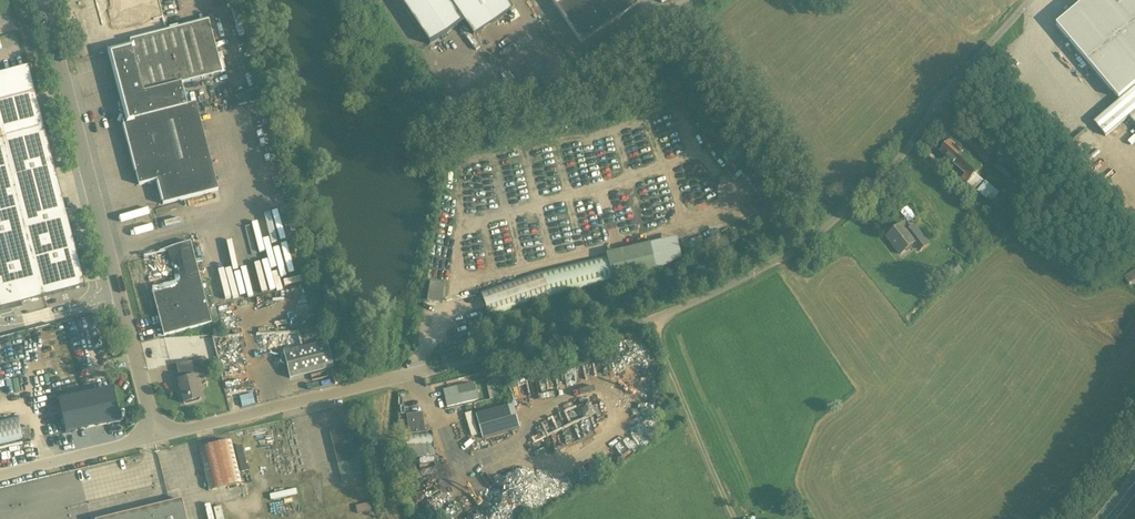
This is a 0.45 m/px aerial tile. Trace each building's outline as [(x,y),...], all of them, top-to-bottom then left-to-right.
[(463,23),(473,37),(512,10),(506,0),(399,0),(430,45),(463,23)] [(1077,49),(1120,101),(1134,88),(1134,0),(1086,0),(1056,25),(1077,49)] [(220,191),(197,104),(191,81),(222,73),(208,21),(166,31),(159,33),(129,41),(131,46),(127,47),(127,48),(112,52),(115,65),(119,77),(121,88),(125,99),(127,107),(127,110),(130,122),(123,124),(140,187),(158,182),(165,205),(220,191)] [(44,297),(63,293),(85,287),(30,76),(27,67),(24,68),(0,74),(0,309),(44,297)] [(1120,101),(1094,122),(1106,137),(1130,116),(1134,122),(1134,88),(1120,101)] [(239,105),(256,101),(254,93),(237,97),(239,105)] [(965,174),(962,178),(967,183),(980,168),(964,154),(966,152),(951,139),(940,152),(965,174)] [(995,190),(985,182),(977,192),(986,200),(995,190)] [(887,237),(900,255),(915,243),(920,250),(928,244),(917,229),(911,234),(903,224),(887,237)] [(142,255),(163,337),(173,334),(211,324),(208,310),(190,243),(142,255)] [(488,318),(551,297),(612,283),(656,273),(649,245),(605,255),(606,257),(542,271),(480,292),(488,318)] [(955,263),(941,274),(943,277),(950,284),(962,272),(955,263)] [(428,285),(425,301),(438,303),(441,287),(428,285)] [(301,342),(301,332),(290,333),(291,343),(301,342)] [(226,397),(241,393),(252,391),(240,336),(213,337),(226,397)] [(283,352),(290,379),(333,369),(327,342),(302,348),(283,352)] [(175,364),(179,381),(177,381),(183,404),(187,403),(200,399),(195,377),(203,375),(199,360),(175,364)] [(486,385),(490,400),(497,398),(493,383),(486,385)] [(443,390),(447,407),(479,400),(477,391),(458,396),(456,387),(443,390)] [(58,400),(65,433),(77,431),(89,428),(120,422),(120,421),(113,388),(58,400)] [(512,404),(475,415),(482,440),(519,429),(512,404)] [(425,433),(425,430),(423,413),(407,415),(409,435),(421,434),(425,433)] [(28,427),(20,429),(17,417),(0,421),(0,445),(31,438),(28,427)] [(425,430),(425,433),(421,434),(409,435),(398,437),(400,453),(433,449),(431,429),(425,430)] [(348,438),(332,442),(338,465),(342,482),(362,477),(358,460),(354,461),(348,438)] [(231,441),(198,449),(209,492),(241,484),(231,441)] [(0,490),(0,518),(80,518),(80,517),(75,516),(77,509),(67,507),(81,501),(81,500),(67,497),(68,492),(63,491),(68,461),(0,490)] [(181,500),(105,518),(186,518),(181,500)] [(355,506),(357,514),(371,511),(369,503),(355,506)]
